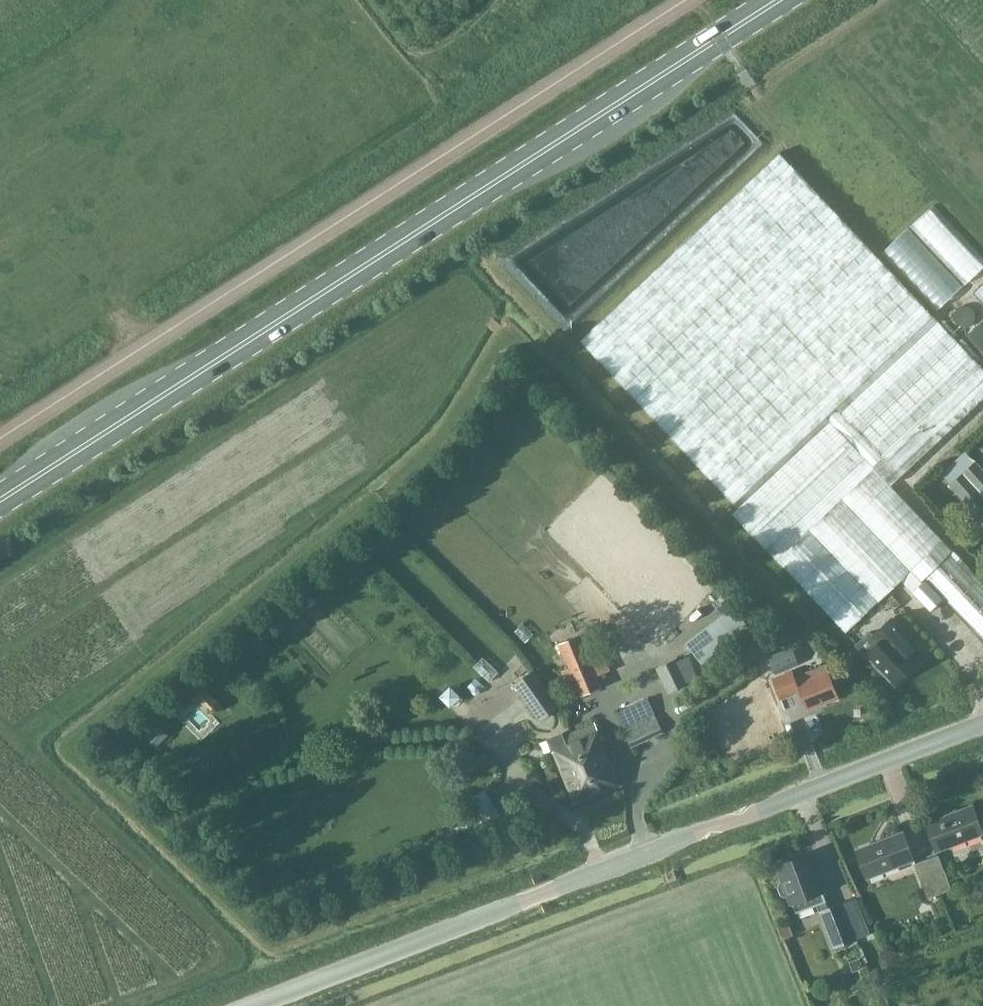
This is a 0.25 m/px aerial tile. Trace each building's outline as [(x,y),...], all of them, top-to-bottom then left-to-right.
[(739,507),(733,514),(846,633),(911,571),(924,585),(915,593),(931,612),(944,600),(982,641),(982,582),(954,551),(891,485),(982,398),(982,373),(979,369),(938,324),(782,154),(581,339),(739,507)] [(951,485),(982,520),(982,471),(975,462),(964,451),(940,473),(951,485)] [(919,645),(893,617),(873,636),(878,642),(866,653),(895,684),(918,662),(910,653),(919,645)] [(577,686),(581,696),(600,688),(580,636),(560,644),(569,666),(561,669),(569,689),(577,686)] [(780,652),(769,657),(775,672),(786,668),(780,652)] [(669,693),(689,683),(678,660),(658,669),(668,690),(669,693)] [(798,690),(805,710),(837,699),(825,665),(794,676),(792,669),(772,676),(779,697),(781,696),(798,690)] [(554,707),(529,672),(513,684),(538,718),(554,707)] [(621,730),(629,748),(662,734),(647,699),(616,713),(623,729),(621,730)] [(146,734),(156,745),(168,734),(157,723),(146,734)] [(594,723),(571,732),(596,796),(619,787),(594,723)] [(574,805),(596,796),(571,732),(561,736),(560,734),(547,739),(552,752),(574,805)] [(463,802),(478,830),(499,818),(483,790),(463,802)] [(926,824),(936,852),(982,834),(973,807),(926,824)] [(856,851),(866,878),(913,861),(902,833),(856,851)] [(808,854),(778,865),(784,882),(780,883),(778,887),(781,894),(785,896),(789,895),(795,913),(826,902),(808,854)] [(938,860),(927,864),(939,897),(950,893),(938,860)] [(939,897),(927,864),(916,868),(928,901),(939,897)] [(855,897),(817,912),(832,948),(869,933),(855,897)] [(780,925),(785,939),(793,935),(787,919),(780,925)] [(859,958),(848,963),(852,972),(863,967),(859,958)]
